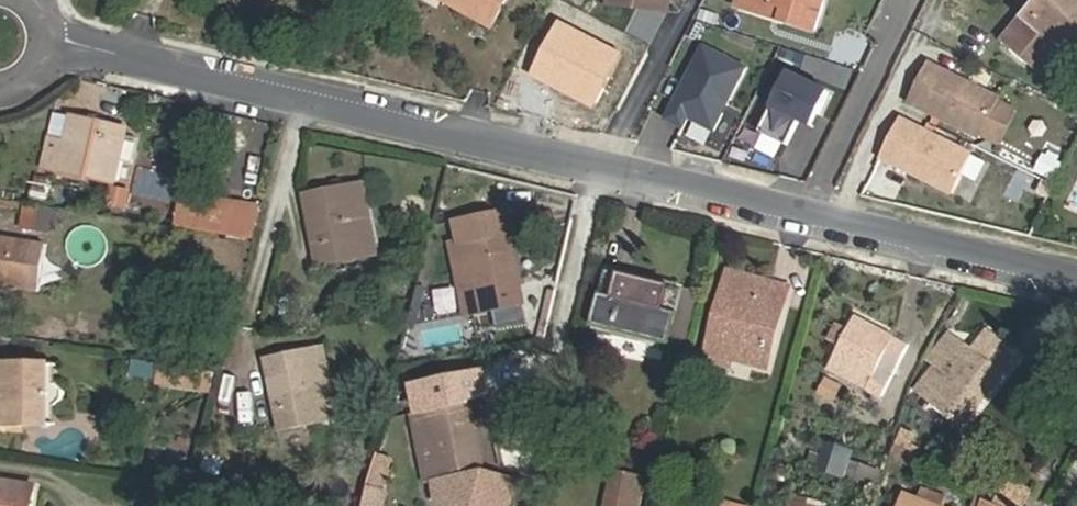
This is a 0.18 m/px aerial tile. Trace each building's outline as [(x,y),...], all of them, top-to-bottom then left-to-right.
[(490,27),(506,0),(442,0),(490,27)] [(781,21),(816,31),(826,0),(741,0),(740,2),(772,10),(775,6),(785,10),(781,21)] [(1029,64),(1046,45),(1053,51),(1076,24),(1076,0),(1040,0),(1003,42),(1029,64)] [(738,9),(781,21),(785,10),(775,6),(772,10),(740,2),(738,9)] [(1076,42),(1076,24),(1053,51),(1046,45),(1029,64),(1045,78),(1076,42)] [(522,64),(536,72),(558,33),(542,26),(522,64)] [(905,105),(999,149),(1020,103),(927,60),(905,105)] [(58,116),(52,138),(69,143),(74,118),(58,116)] [(52,138),(46,167),(115,182),(128,130),(74,118),(69,143),(52,138)] [(897,119),(879,165),(954,194),(960,178),(981,186),(993,156),(897,119)] [(364,184),(355,186),(370,256),(379,254),(364,184)] [(126,209),(130,189),(113,186),(109,206),(126,209)] [(370,256),(355,186),(304,196),(319,266),(370,256)] [(222,233),(227,202),(181,195),(177,225),(222,233)] [(262,208),(227,202),(222,233),(254,238),(262,208)] [(49,233),(51,207),(21,204),(19,231),(49,233)] [(510,232),(460,242),(476,313),(526,303),(510,232)] [(39,293),(47,245),(0,238),(0,287),(39,293)] [(476,313),(460,242),(451,244),(467,315),(476,313)] [(630,275),(614,271),(609,290),(625,294),(630,275)] [(767,308),(773,284),(731,271),(711,344),(765,359),(772,335),(768,334),(774,310),(767,308)] [(663,284),(630,275),(625,294),(609,290),(608,296),(600,323),(598,331),(613,335),(616,333),(646,341),(647,344),(664,348),(668,333),(680,286),(680,283),(666,280),(663,281),(663,284)] [(792,289),(773,284),(767,308),(774,310),(768,334),(772,335),(765,359),(773,361),(792,289)] [(680,286),(668,333),(689,338),(701,291),(680,286)] [(608,296),(599,294),(592,321),(600,323),(608,296)] [(857,316),(834,358),(873,381),(867,392),(881,400),(910,347),(857,316)] [(915,390),(963,427),(1005,376),(1003,374),(1011,363),(997,352),(1004,343),(988,329),(971,349),(952,334),(929,362),(935,366),(915,390)] [(325,349),(314,351),(329,422),(340,420),(325,349)] [(329,422),(314,351),(267,361),(282,432),(329,422)] [(849,382),(867,392),(873,381),(834,358),(828,368),(849,382)] [(132,360),(129,375),(152,379),(155,364),(132,360)] [(47,426),(47,407),(57,407),(64,401),(64,390),(57,384),(48,383),(48,365),(0,364),(0,426),(47,426)] [(835,403),(844,385),(824,375),(815,394),(835,403)] [(472,402),(420,413),(434,483),(486,472),(472,402)] [(434,483),(420,413),(412,415),(426,484),(434,483)] [(890,459),(913,470),(923,449),(912,443),(915,436),(903,430),(890,459)] [(392,478),(390,457),(375,458),(377,479),(392,478)] [(853,484),(877,490),(882,471),(858,464),(853,484)] [(602,505),(641,505),(647,477),(610,468),(602,505)] [(993,505),(995,505),(1021,505),(1028,491),(1005,481),(993,505)] [(36,486),(0,482),(0,505),(33,505),(36,486)] [(906,494),(902,505),(936,505),(906,494)]
